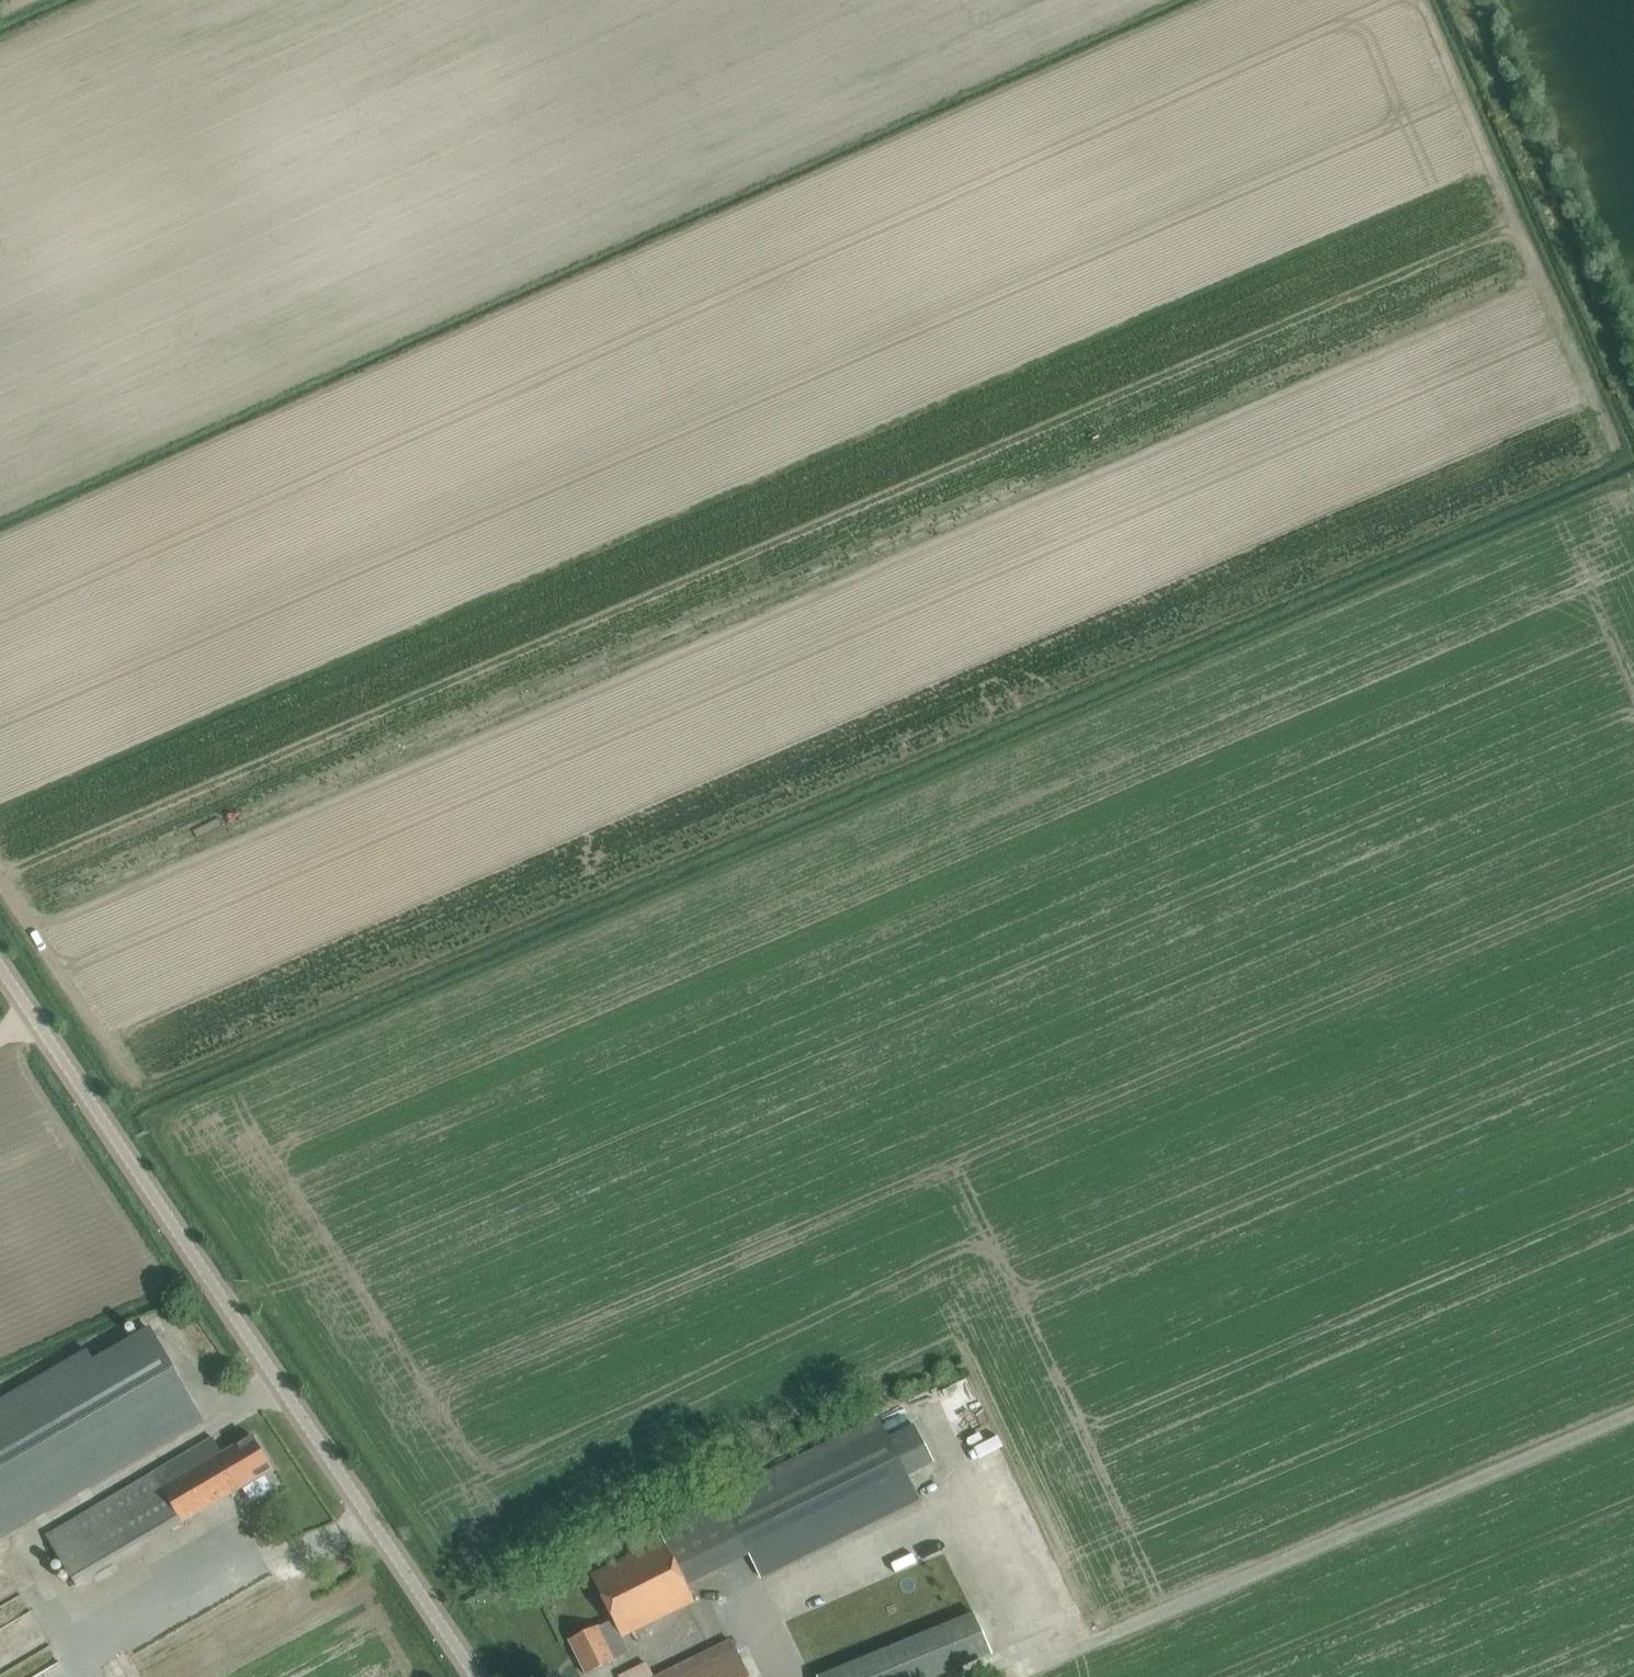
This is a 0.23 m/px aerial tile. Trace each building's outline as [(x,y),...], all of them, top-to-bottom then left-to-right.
[(203,1420),(151,1329),(94,1361),(88,1351),(0,1402),(0,1537),(203,1420)] [(761,1577),(919,1499),(878,1418),(677,1517),(657,1527),(663,1538),(662,1539),(663,1541),(593,1576),(592,1573),(590,1573),(613,1620),(599,1627),(598,1626),(569,1640),(586,1675),(626,1655),(618,1639),(694,1602),(686,1586),(749,1555),(761,1577)] [(75,1585),(273,1470),(253,1436),(223,1453),(213,1437),(152,1473),(47,1536),(75,1585)] [(978,1616),(828,1676),(944,1676),(995,1656),(978,1616)] [(660,1676),(749,1676),(731,1642),(660,1676)]
